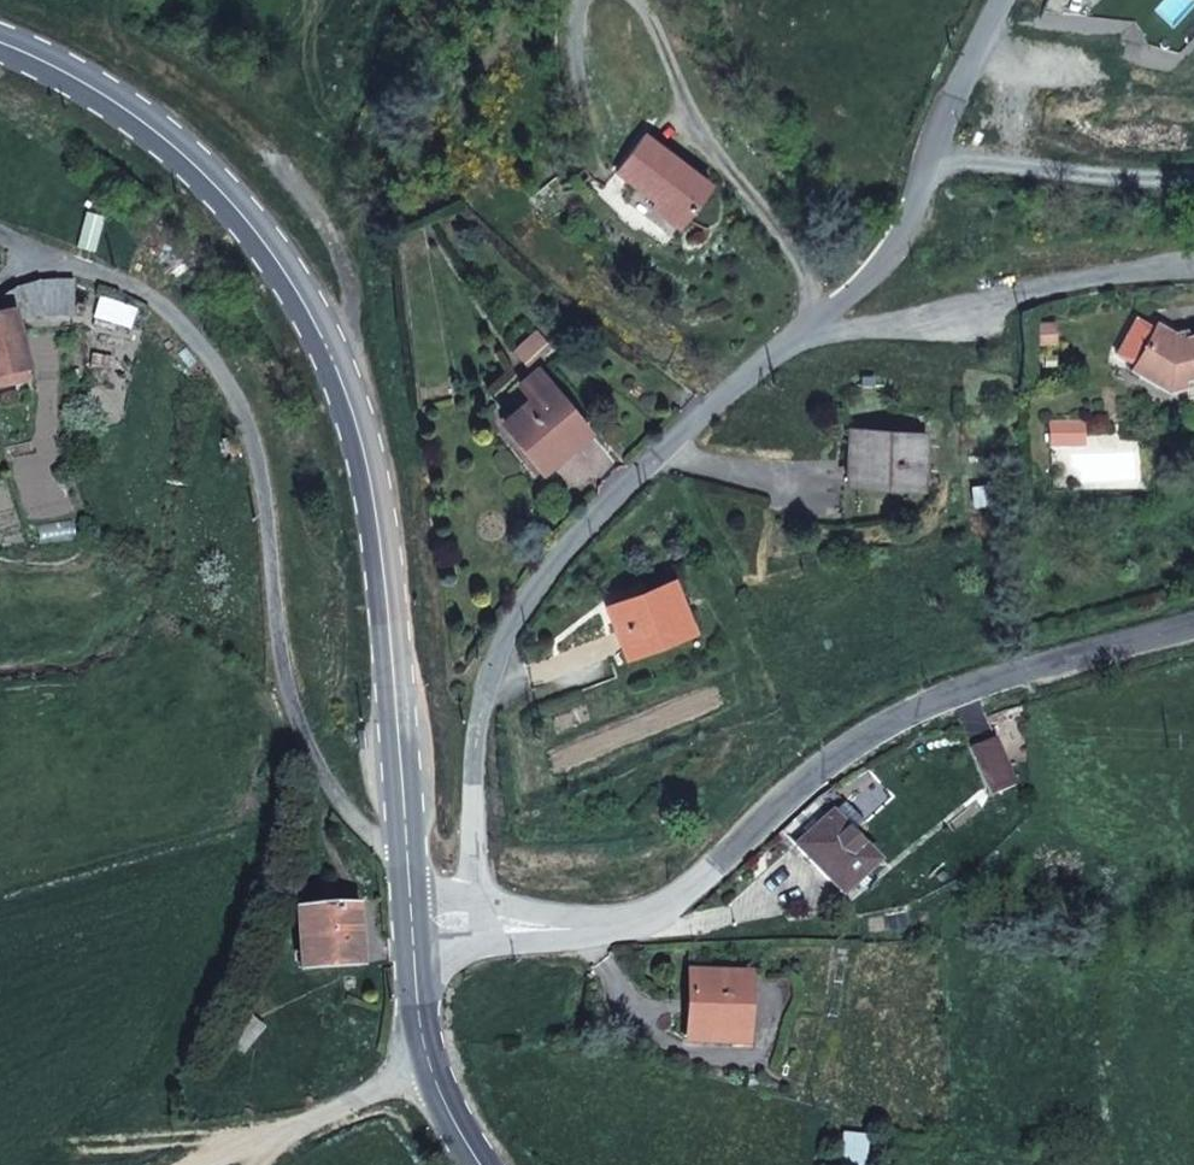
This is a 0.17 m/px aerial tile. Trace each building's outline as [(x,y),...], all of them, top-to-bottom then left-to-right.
[(711,186),(644,134),(616,170),(655,200),(656,201),(658,198),(686,219),(711,186)] [(959,154),(965,141),(958,139),(952,151),(959,154)] [(686,219),(658,198),(656,201),(655,200),(652,205),(680,227),(686,219)] [(26,373),(13,318),(76,317),(77,281),(40,283),(18,289),(8,295),(0,299),(0,300),(0,380),(26,373)] [(1178,339),(1176,333),(1157,323),(1131,367),(1167,388),(1183,384),(1182,378),(1193,375),(1193,335),(1178,339)] [(524,362),(547,342),(537,330),(513,350),(524,362)] [(588,432),(536,370),(518,385),(530,399),(502,422),(541,470),(588,432)] [(1061,421),(1062,442),(1082,442),(1083,420),(1061,421)] [(1061,421),(1050,421),(1049,442),(1062,442),(1061,421)] [(920,487),(923,435),(852,430),(848,482),(920,487)] [(692,630),(673,581),(606,607),(625,655),(692,630)] [(1015,787),(996,738),(970,749),(989,797),(1015,787)] [(877,863),(851,835),(864,824),(845,802),(798,845),(843,896),(877,863)] [(356,907),(297,911),(301,969),(360,965),(356,907)] [(689,972),(685,1039),(744,1043),(747,975),(689,972)] [(250,1018),(230,1041),(242,1052),(262,1029),(250,1018)] [(839,1164),(865,1164),(869,1135),(842,1132),(839,1164)]
